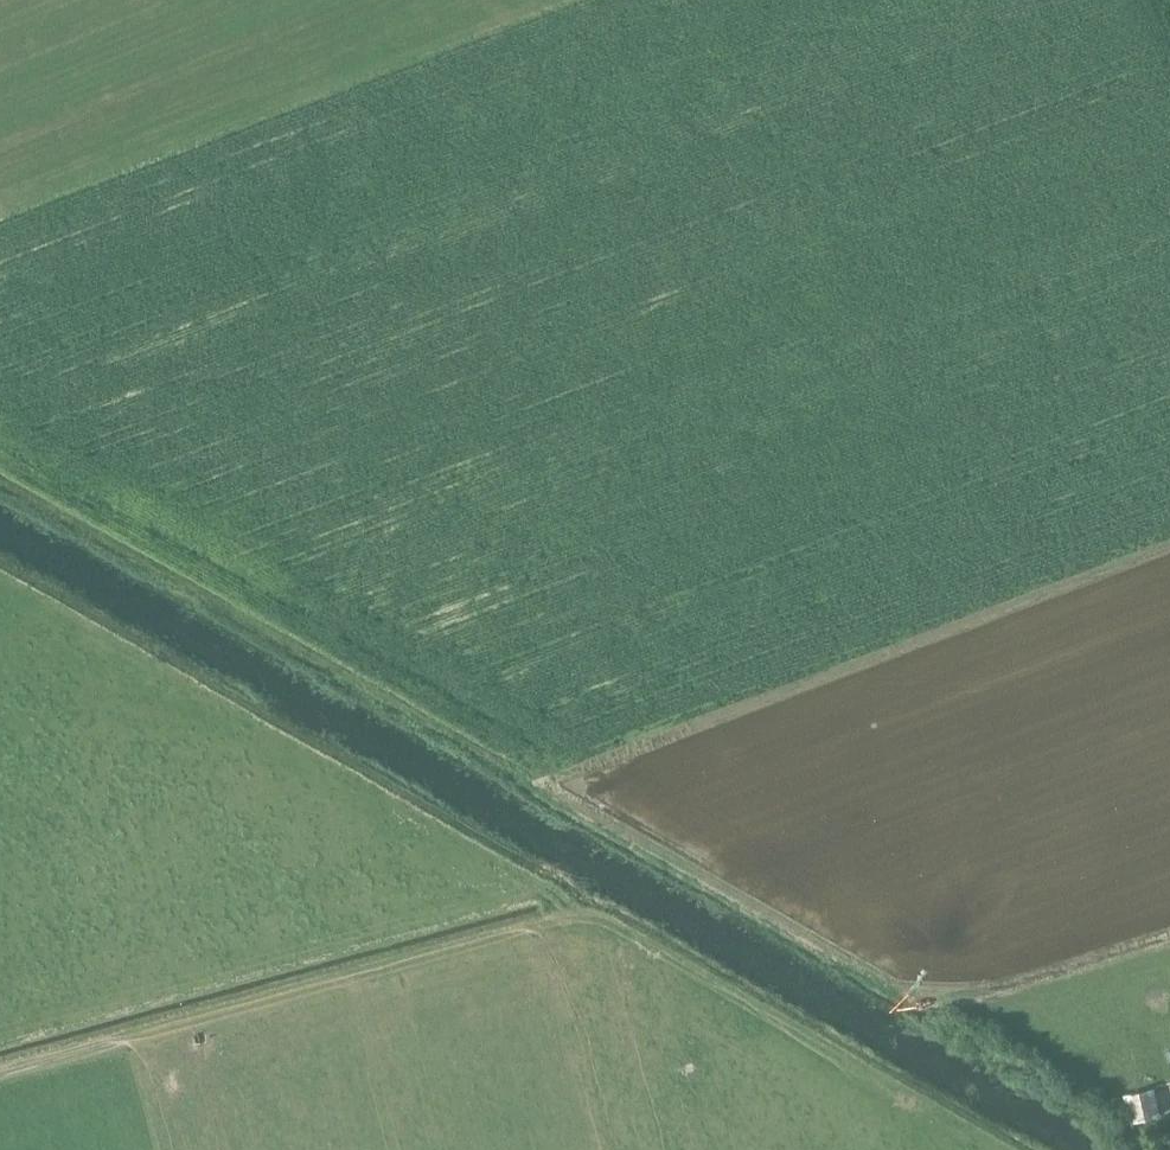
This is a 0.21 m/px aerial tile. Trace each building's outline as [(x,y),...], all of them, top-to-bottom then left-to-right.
[(1153,1088),(1122,1095),(1129,1123),(1160,1115),(1153,1088)]
